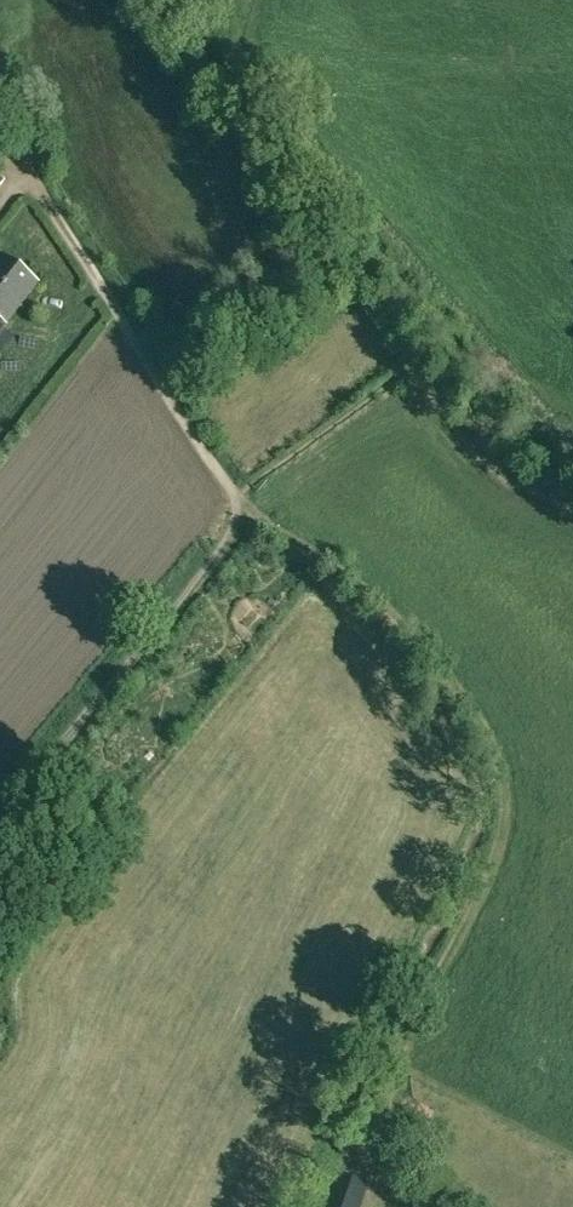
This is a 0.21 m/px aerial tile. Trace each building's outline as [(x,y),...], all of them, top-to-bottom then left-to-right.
[(35,283),(0,256),(0,321),(4,324),(35,283)] [(367,1184),(337,1173),(325,1206),(362,1206),(370,1185),(367,1184)]
